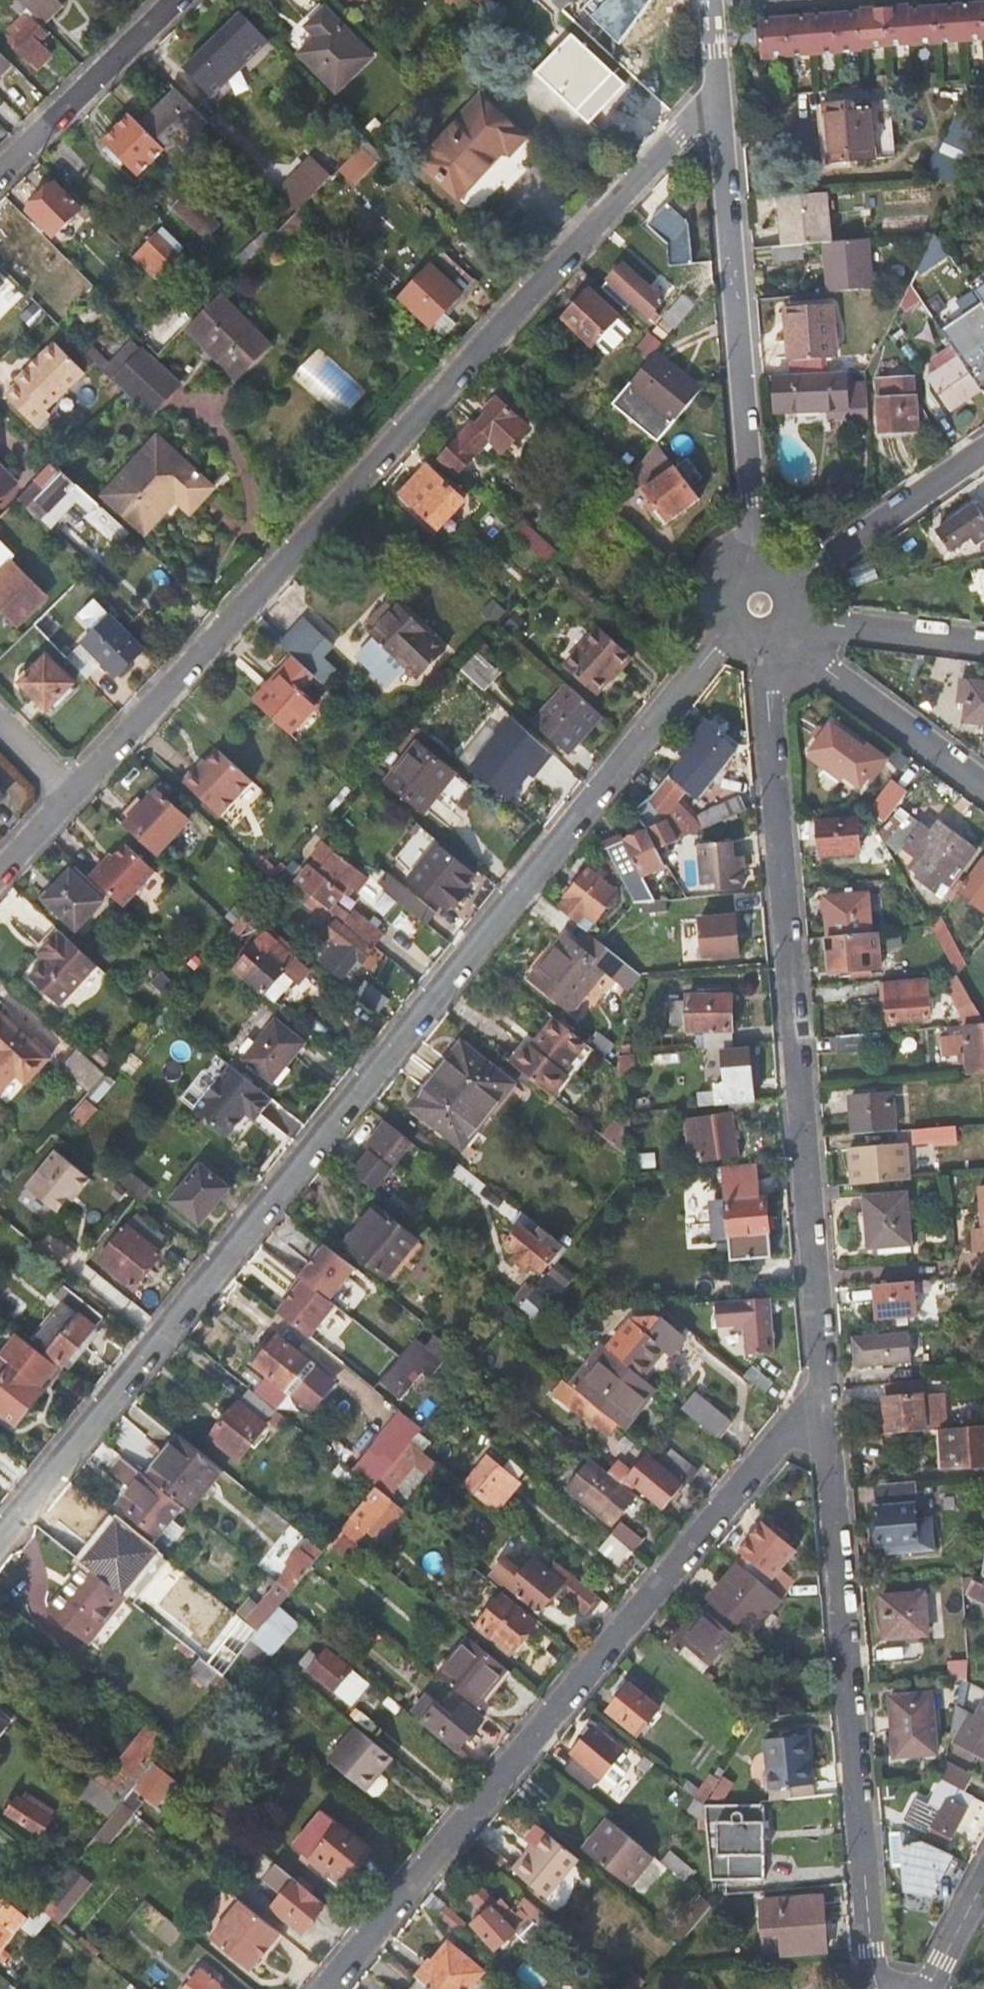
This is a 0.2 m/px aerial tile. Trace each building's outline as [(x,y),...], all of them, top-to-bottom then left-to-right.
[(52,31),(44,24),(21,0),(17,0),(14,4),(25,16),(10,31),(17,38),(14,41),(39,67),(53,54),(42,42),(52,31)] [(44,24),(64,4),(60,0),(21,0),(44,24)] [(584,8),(620,44),(652,0),(592,0),(584,8)] [(757,16),(761,54),(859,46),(860,50),(913,46),(913,42),(983,36),(983,0),(957,0),(910,4),(909,1),(856,5),(855,8),(757,16)] [(376,58),(328,8),(309,27),(320,39),(304,54),(340,92),(376,58)] [(271,42),(242,13),(184,69),(212,99),(271,42)] [(626,85),(573,36),(536,75),(590,122),(626,85)] [(0,49),(0,72),(12,60),(0,49)] [(180,89),(143,124),(167,148),(173,154),(209,119),(180,89)] [(513,150),(529,132),(483,90),(421,156),(461,194),(508,145),(513,150)] [(889,101),(823,107),(828,162),(893,158),(889,101)] [(975,148),(983,129),(983,117),(974,112),(960,141),(975,148)] [(138,175),(167,148),(143,124),(133,113),(106,140),(138,175)] [(350,178),(379,150),(368,140),(340,168),(348,176),(350,178)] [(341,183),(348,176),(340,168),(333,176),(341,183)] [(300,176),(281,194),(298,212),(317,193),(300,176)] [(53,237),(84,208),(58,180),(27,211),(53,237)] [(222,209),(196,185),(173,209),(198,234),(222,209)] [(780,197),(784,246),(805,244),(827,242),(829,242),(825,193),(780,197)] [(686,225),(666,206),(648,225),(667,244),(671,267),(692,265),(686,225)] [(163,227),(133,257),(159,283),(171,271),(167,266),(183,249),(163,227)] [(827,242),(831,293),(874,289),(869,238),(829,242),(827,242)] [(806,260),(805,244),(784,246),(776,246),(777,263),(806,260)] [(445,250),(400,298),(430,327),(432,326),(442,335),(452,325),(441,316),(475,279),(445,250)] [(658,315),(653,310),(662,300),(623,264),(609,281),(653,320),(658,315)] [(616,315),(588,288),(562,317),(590,344),(593,341),(603,350),(623,328),(614,318),(616,315)] [(270,344),(219,293),(194,319),(188,325),(239,376),(270,344)] [(789,309),(793,374),(823,371),(822,359),(837,357),(833,306),(789,309)] [(184,310),(148,346),(158,355),(188,325),(194,319),(184,310)] [(954,350),(960,358),(973,377),(983,369),(983,334),(982,331),(954,350)] [(637,350),(649,360),(657,351),(662,345),(650,335),(637,350)] [(98,336),(83,350),(93,361),(108,346),(98,336)] [(84,373),(55,343),(39,358),(41,360),(31,370),(29,367),(16,381),(18,383),(5,396),(36,427),(50,414),(45,410),(84,373)] [(940,372),(960,358),(954,350),(952,347),(932,361),(940,372)] [(180,384),(144,349),(112,380),(124,392),(150,415),(180,384)] [(702,390),(657,351),(649,360),(628,384),(672,424),(702,390)] [(968,398),(981,389),(973,377),(960,358),(940,372),(929,380),(946,403),(963,391),(968,398)] [(847,369),(823,371),(793,374),(774,375),(776,410),(850,405),(851,422),(870,421),(868,390),(849,390),(847,369)] [(913,377),(876,379),(879,434),(917,432),(916,423),(929,422),(918,402),(914,402),(914,397),(915,395),(913,377)] [(496,397),(440,458),(457,474),(489,441),(503,453),(527,426),(496,397)] [(158,437),(104,497),(145,534),(177,500),(190,512),(214,488),(158,437)] [(658,441),(631,471),(654,503),(653,504),(666,522),(699,498),(678,470),(658,441)] [(119,545),(130,533),(78,486),(54,462),(18,498),(50,528),(76,499),(90,512),(87,516),(119,545)] [(427,465),(401,493),(439,529),(464,500),(427,465)] [(16,483),(0,467),(0,499),(16,483)] [(975,508),(937,534),(956,560),(983,540),(983,520),(975,508)] [(532,530),(523,539),(550,564),(559,554),(532,530)] [(6,611),(18,623),(44,597),(8,560),(13,554),(0,541),(0,605),(6,611)] [(189,607),(199,596),(177,577),(167,588),(189,607)] [(143,650),(111,617),(95,600),(80,615),(95,631),(67,659),(86,679),(102,664),(114,678),(143,650)] [(368,621),(375,628),(393,608),(386,601),(368,621)] [(393,608),(375,628),(370,633),(373,636),(356,655),(388,683),(405,663),(417,674),(442,645),(396,604),(393,608)] [(298,655),(317,635),(286,607),(267,627),(298,655)] [(598,626),(564,665),(597,696),(632,657),(598,626)] [(494,674),(471,654),(459,668),(482,689),(494,674)] [(46,655),(18,682),(45,711),(74,684),(46,655)] [(264,686),(252,699),(291,735),(331,691),(292,655),(281,667),(286,672),(268,690),(264,686)] [(281,667),(264,686),(268,690),(286,672),(281,667)] [(983,725),(983,685),(969,683),(964,720),(966,723),(983,725)] [(568,751),(600,715),(575,691),(543,727),(568,751)] [(553,755),(512,717),(470,768),(508,799),(529,774),(538,764),(541,767),(553,755)] [(808,736),(818,744),(829,728),(819,721),(808,736)] [(686,755),(651,800),(666,818),(679,841),(747,809),(743,795),(698,820),(679,802),(687,791),(700,799),(731,757),(725,741),(702,724),(682,752),(686,755)] [(818,744),(811,753),(859,788),(880,760),(832,725),(829,728),(818,744)] [(417,741),(385,781),(425,814),(443,792),(459,805),(474,788),(417,741)] [(257,781),(216,743),(184,779),(223,816),(257,781)] [(532,777),(541,767),(538,764),(529,774),(532,777)] [(872,811),(885,821),(913,784),(899,774),(872,811)] [(156,790),(124,825),(157,856),(190,820),(156,790)] [(649,827),(666,818),(651,800),(649,798),(635,809),(643,823),(646,829),(605,850),(633,903),(676,899),(687,899),(659,850),(656,847),(658,845),(649,827)] [(899,809),(880,833),(882,836),(897,852),(901,846),(916,857),(909,867),(918,874),(917,876),(944,895),(977,850),(938,822),(931,831),(899,809)] [(857,820),(819,822),(821,855),(860,851),(857,820)] [(740,874),(738,857),(733,857),(731,840),(699,843),(703,882),(717,881),(718,890),(741,887),(740,874)] [(359,869),(328,843),(295,884),(301,889),(334,915),(375,947),(382,953),(391,941),(363,919),(357,926),(331,904),(343,889),(351,895),(356,889),(360,893),(371,878),(369,877),(359,869)] [(103,862),(90,877),(120,903),(153,868),(127,846),(115,858),(108,866),(103,862)] [(424,861),(410,878),(448,909),(451,905),(455,908),(465,895),(461,891),(475,875),(441,847),(428,863),(424,861)] [(111,854),(103,862),(108,866),(115,858),(111,854)] [(966,881),(958,891),(983,910),(983,856),(966,881)] [(590,869),(559,907),(588,931),(618,893),(590,869)] [(70,870),(43,899),(77,930),(104,901),(100,897),(102,894),(77,870),(74,873),(70,870)] [(424,907),(385,875),(378,883),(416,915),(424,907)] [(948,896),(952,899),(958,891),(966,881),(961,878),(948,896)] [(334,915),(301,889),(295,896),(328,922),(334,915)] [(823,896),(827,937),(873,932),(869,893),(823,896)] [(235,908),(226,919),(234,926),(243,915),(235,908)] [(238,936),(256,915),(248,909),(243,915),(234,926),(223,939),(233,949),(242,939),(238,936)] [(738,956),(735,915),(699,918),(702,956),(712,955),(712,958),(738,956)] [(967,963),(939,917),(932,926),(958,974),(967,963)] [(357,969),(372,951),(336,922),(316,947),(324,954),(319,960),(342,979),(353,966),(357,969)] [(40,924),(10,957),(23,969),(36,955),(43,961),(59,942),(40,924)] [(880,968),(877,932),(873,932),(827,937),(830,972),(880,968)] [(306,967),(268,933),(236,973),(275,1005),(294,982),(306,967)] [(629,987),(640,974),(622,959),(599,940),(599,939),(587,952),(565,936),(531,978),(571,1011),(606,969),(629,987)] [(309,970),(306,967),(294,982),(298,985),(309,970)] [(162,972),(152,983),(163,993),(172,983),(162,972)] [(49,974),(40,986),(55,997),(64,985),(49,974)] [(958,1005),(975,1004),(958,974),(943,976),(958,1005)] [(930,1017),(927,977),(885,981),(887,999),(889,1021),(930,1017)] [(366,982),(355,995),(378,1014),(388,1000),(366,982)] [(703,1031),(705,1047),(732,1045),(732,1025),(732,995),(688,995),(687,1001),(672,1000),(672,1025),(686,1026),(687,1031),(703,1031)] [(50,1057),(0,1012),(0,1086),(14,1072),(26,1083),(50,1057)] [(275,1020),(244,1060),(272,1083),(303,1044),(275,1020)] [(967,1075),(983,1074),(983,1022),(962,1024),(965,1052),(959,1053),(959,1063),(965,1062),(967,1075)] [(525,1038),(507,1060),(547,1092),(564,1070),(561,1068),(580,1045),(553,1023),(535,1046),(525,1038)] [(878,1049),(876,1032),(835,1036),(837,1052),(878,1049)] [(87,1053),(106,1069),(114,1059),(96,1043),(87,1053)] [(89,1093),(96,1085),(106,1073),(78,1048),(68,1059),(60,1068),(89,1093)] [(469,1057),(458,1048),(436,1076),(488,1117),(514,1084),(474,1052),(469,1057)] [(714,1083),(716,1105),(753,1101),(749,1048),(723,1051),(725,1083),(714,1083)] [(635,1071),(634,1054),(620,1055),(617,1066),(620,1074),(635,1071)] [(115,1078),(122,1070),(115,1064),(106,1073),(96,1085),(89,1093),(82,1100),(70,1114),(83,1125),(97,1108),(95,1107),(118,1080),(115,1078)] [(231,1066),(195,1111),(229,1138),(236,1144),(259,1114),(272,1098),(231,1066)] [(570,1075),(564,1070),(547,1092),(553,1097),(570,1075)] [(425,1112),(422,1116),(463,1148),(488,1117),(436,1076),(414,1102),(425,1112)] [(850,1096),(853,1133),(894,1130),(891,1092),(850,1096)] [(731,1115),(685,1122),(692,1161),(738,1153),(731,1115)] [(372,1151),(353,1173),(374,1190),(375,1190),(392,1168),(412,1143),(386,1122),(366,1146),(372,1151)] [(617,1123),(605,1138),(627,1155),(625,1131),(617,1123)] [(953,1124),(911,1128),(913,1143),(933,1141),(934,1144),(955,1142),(953,1124)] [(849,1147),(852,1184),(891,1181),(909,1179),(906,1142),(888,1144),(849,1147)] [(93,1181),(54,1150),(24,1186),(60,1214),(74,1195),(81,1187),(85,1190),(93,1181)] [(709,1202),(713,1239),(729,1238),(731,1261),(772,1256),(769,1231),(771,1231),(768,1196),(758,1197),(757,1179),(755,1163),(723,1166),(726,1200),(709,1202)] [(200,1165),(173,1200),(201,1223),(228,1190),(200,1165)] [(392,1168),(375,1190),(389,1201),(406,1180),(392,1168)] [(778,1195),(777,1178),(757,1179),(758,1197),(768,1196),(778,1195)] [(979,1186),(982,1227),(973,1228),(975,1252),(983,1251),(983,1186),(979,1186)] [(85,1190),(81,1187),(74,1195),(79,1199),(85,1190)] [(907,1193),(864,1196),(868,1248),(911,1244),(907,1193)] [(375,1205),(344,1243),(388,1278),(418,1241),(375,1205)] [(522,1211),(520,1213),(568,1250),(569,1249),(561,1242),(522,1211)] [(532,1268),(545,1278),(568,1250),(520,1213),(513,1221),(520,1226),(506,1244),(517,1254),(513,1260),(528,1272),(532,1268)] [(126,1227),(100,1261),(135,1289),(152,1267),(149,1266),(168,1241),(138,1217),(128,1229),(126,1227)] [(47,1230),(35,1246),(58,1264),(71,1249),(47,1230)] [(571,1231),(561,1242),(569,1249),(578,1237),(571,1231)] [(299,1276),(328,1300),(354,1267),(325,1244),(299,1276)] [(308,1336),(334,1304),(328,1300),(299,1276),(289,1289),(293,1292),(278,1312),(308,1336)] [(556,1291),(543,1281),(535,1290),(548,1301),(556,1291)] [(917,1317),(914,1281),(875,1285),(878,1321),(917,1317)] [(526,1284),(512,1301),(521,1308),(534,1291),(526,1284)] [(37,1340),(35,1342),(64,1366),(103,1318),(64,1286),(55,1297),(65,1305),(55,1317),(50,1314),(32,1336),(37,1340)] [(776,1353),(771,1298),(716,1303),(718,1328),(745,1325),(747,1356),(776,1353)] [(497,1316),(507,1325),(517,1314),(506,1305),(497,1316)] [(686,1328),(664,1311),(660,1317),(681,1334),(686,1328)] [(630,1319),(606,1348),(611,1352),(649,1383),(686,1339),(681,1334),(660,1317),(630,1319)] [(911,1364),(909,1331),(852,1336),(855,1369),(911,1364)] [(58,1366),(17,1332),(0,1352),(0,1415),(15,1426),(44,1391),(39,1388),(58,1366)] [(278,1337),(254,1367),(285,1391),(295,1379),(290,1375),(303,1357),(278,1337)] [(338,1383),(349,1370),(324,1349),(313,1363),(338,1383)] [(611,1352),(578,1391),(618,1424),(624,1429),(657,1390),(649,1383),(611,1352)] [(753,1366),(745,1377),(766,1394),(774,1383),(753,1366)] [(399,1393),(382,1379),(373,1389),(391,1403),(399,1393)] [(268,1443),(288,1419),(250,1388),(211,1437),(239,1459),(259,1436),(268,1443)] [(607,1436),(618,1424),(578,1391),(568,1403),(607,1436)] [(883,1398),(886,1434),(925,1431),(946,1429),(943,1392),(922,1394),(883,1398)] [(691,1393),(678,1408),(714,1438),(728,1423),(691,1393)] [(403,1425),(417,1436),(423,1429),(409,1417),(403,1425)] [(439,1433),(428,1424),(423,1429),(417,1436),(412,1444),(422,1452),(439,1433)] [(164,1444),(141,1472),(145,1475),(185,1507),(190,1512),(223,1470),(179,1435),(168,1448),(164,1444)] [(960,1469),(983,1466),(983,1437),(958,1439),(960,1469)] [(409,1469),(422,1452),(412,1444),(398,1460),(409,1469)] [(670,1449),(661,1458),(688,1481),(697,1470),(670,1449)] [(619,1461),(609,1474),(631,1492),(635,1487),(663,1510),(684,1485),(645,1453),(630,1470),(619,1461)] [(108,1469),(134,1490),(145,1475),(141,1472),(119,1455),(108,1469)] [(487,1457),(463,1486),(496,1513),(520,1484),(487,1457)] [(589,1461),(567,1488),(612,1525),(635,1498),(589,1461)] [(348,1485),(357,1475),(342,1463),(334,1473),(348,1485)] [(131,1514),(158,1536),(160,1537),(164,1533),(174,1521),(185,1507),(145,1475),(134,1490),(121,1506),(131,1514)] [(917,1518),(914,1481),(873,1484),(878,1546),(917,1543),(918,1551),(934,1550),(931,1517),(917,1518)] [(366,1534),(393,1501),(376,1487),(375,1489),(340,1531),(343,1533),(357,1545),(368,1554),(377,1544),(366,1534)] [(284,1532),(291,1525),(260,1500),(253,1508),(284,1532)] [(150,1545),(158,1536),(131,1514),(123,1524),(150,1545)] [(174,1540),(183,1529),(174,1521),(164,1533),(174,1540)] [(614,1535),(635,1552),(644,1542),(621,1523),(612,1534),(614,1535)] [(739,1563),(782,1599),(797,1581),(782,1570),(797,1550),(764,1523),(741,1551),(745,1555),(739,1563)] [(346,1559),(357,1545),(343,1533),(332,1546),(346,1559)] [(622,1567),(635,1552),(614,1535),(602,1550),(622,1567)] [(290,1565),(277,1582),(291,1593),(310,1568),(324,1551),(309,1539),(302,1548),(298,1545),(285,1561),(290,1565)] [(538,1615),(571,1574),(558,1563),(550,1571),(533,1557),(507,1589),(538,1615)] [(714,1600),(706,1611),(732,1633),(740,1623),(754,1633),(782,1599),(739,1563),(710,1598),(714,1600)] [(89,1642),(126,1597),(103,1578),(85,1564),(74,1577),(77,1581),(53,1612),(89,1642)] [(982,1574),(971,1595),(983,1602),(983,1575),(982,1574)] [(291,1593),(277,1582),(245,1621),(259,1632),(278,1609),(291,1593)] [(593,1620),(607,1603),(587,1587),(573,1603),(593,1620)] [(511,1653),(538,1621),(503,1592),(488,1610),(483,1606),(472,1621),(511,1653)] [(924,1592),(880,1596),(884,1638),(927,1634),(924,1592)] [(259,1632),(253,1640),(272,1655),(297,1624),(278,1609),(259,1632)] [(688,1645),(680,1655),(702,1674),(734,1635),(732,1633),(706,1611),(681,1640),(688,1645)] [(477,1706),(507,1669),(469,1638),(439,1674),(477,1706)] [(212,1642),(201,1657),(224,1675),(235,1662),(212,1642)] [(349,1705),(370,1681),(329,1647),(319,1658),(311,1651),(299,1664),(349,1705)] [(194,1665),(217,1684),(224,1675),(201,1657),(194,1665)] [(630,1685),(607,1711),(637,1736),(660,1709),(630,1685)] [(932,1691),(888,1696),(893,1756),(937,1753),(932,1691)] [(454,1696),(427,1728),(456,1751),(484,1718),(464,1702),(463,1704),(454,1696)] [(957,1707),(950,1738),(983,1756),(983,1706),(978,1718),(957,1707)] [(8,1723),(0,1717),(0,1733),(8,1723)] [(149,1723),(114,1765),(132,1780),(166,1738),(149,1723)] [(624,1752),(593,1726),(571,1751),(578,1757),(568,1769),(591,1788),(601,1775),(603,1777),(624,1752)] [(390,1781),(382,1774),(395,1759),(357,1728),(329,1762),(367,1792),(375,1798),(379,1798),(390,1785),(390,1781)] [(764,1740),(769,1798),(814,1795),(808,1735),(764,1740)] [(648,1772),(655,1763),(645,1755),(638,1764),(648,1772)] [(974,1776),(946,1760),(942,1779),(943,1780),(966,1792),(974,1776)] [(154,1763),(134,1789),(155,1806),(176,1781),(154,1763)] [(106,1764),(95,1779),(110,1791),(121,1777),(106,1764)] [(688,1781),(684,1786),(696,1796),(706,1804),(725,1773),(718,1768),(713,1775),(710,1773),(700,1790),(688,1781)] [(79,1792),(110,1817),(123,1802),(122,1801),(110,1791),(95,1779),(92,1777),(79,1792)] [(947,1844),(973,1796),(966,1792),(943,1780),(930,1803),(918,1796),(906,1818),(929,1832),(928,1834),(947,1844)] [(17,1796),(7,1813),(42,1835),(53,1819),(17,1796)] [(701,1827),(708,1827),(706,1805),(706,1804),(696,1796),(689,1808),(699,1817),(701,1827)] [(133,1810),(123,1802),(110,1817),(84,1849),(95,1858),(133,1810)] [(765,1804),(706,1805),(708,1827),(713,1880),(765,1880),(765,1804)] [(322,1811),(294,1846),(326,1872),(329,1869),(346,1882),(371,1851),(322,1811)] [(631,1885),(654,1856),(608,1817),(583,1847),(631,1885)] [(932,1895),(954,1854),(900,1831),(901,1832),(904,1864),(906,1888),(932,1895)] [(895,1864),(904,1864),(901,1832),(892,1833),(895,1864)] [(545,1895),(577,1856),(550,1834),(538,1850),(532,1856),(528,1854),(514,1870),(545,1895)] [(534,1846),(528,1854),(532,1856),(538,1850),(534,1846)] [(669,1852),(661,1861),(684,1881),(691,1871),(669,1852)] [(91,1876),(74,1863),(62,1877),(46,1897),(44,1899),(61,1913),(91,1876)] [(304,1933),(328,1905),(278,1864),(265,1878),(284,1894),(273,1907),(304,1933)] [(31,1885),(15,1904),(30,1916),(38,1907),(44,1899),(46,1897),(31,1885)] [(540,1929),(551,1918),(526,1898),(519,1905),(523,1909),(517,1914),(501,1897),(495,1902),(484,1889),(474,1899),(486,1911),(472,1924),(497,1950),(530,1918),(540,1929)] [(0,1911),(0,1954),(30,1916),(15,1904),(3,1895),(0,1898),(0,1905),(3,1908),(0,1911)] [(431,1895),(423,1904),(439,1917),(446,1907),(431,1895)] [(705,1897),(674,1935),(683,1943),(714,1906),(705,1897)] [(814,1898),(763,1902),(765,1935),(782,1933),(784,1955),(826,1950),(825,1924),(816,1925),(814,1898)] [(251,1969),(280,1932),(241,1899),(211,1936),(251,1969)] [(446,1907),(439,1917),(467,1940),(473,1934),(465,1926),(466,1924),(446,1907)] [(419,1979),(432,1988),(470,1988),(484,1972),(460,1952),(457,1957),(446,1947),(419,1979)] [(218,1988),(220,1985),(202,1971),(186,1988),(219,1988),(218,1988)] [(616,1971),(613,1975),(622,1983),(618,1988),(638,1988),(616,1971)] [(419,1979),(411,1988),(432,1988),(419,1979)]
